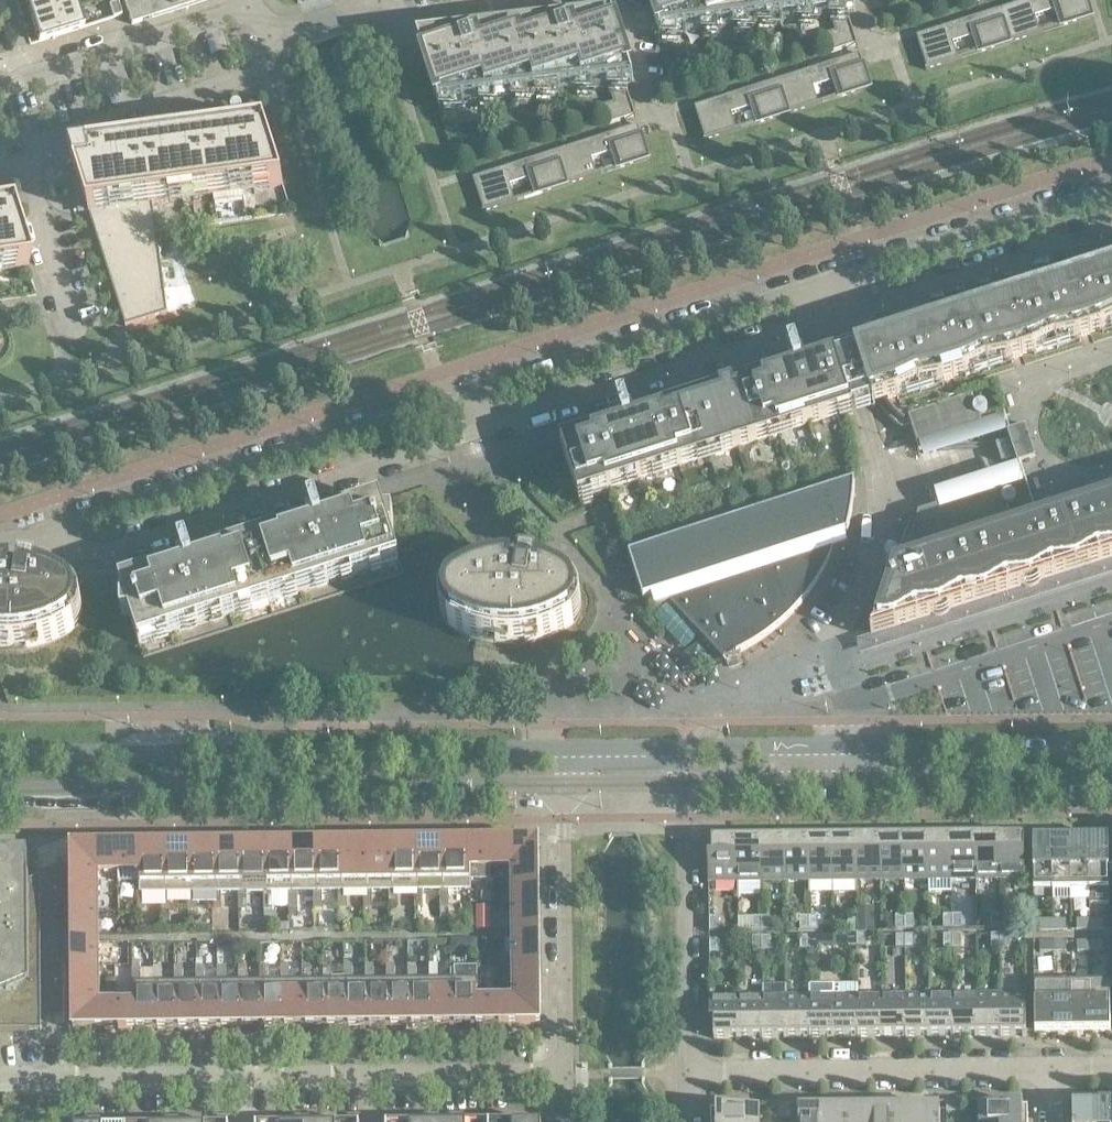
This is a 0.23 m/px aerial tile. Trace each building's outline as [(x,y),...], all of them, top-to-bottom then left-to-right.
[(75,0),(37,0),(26,3),(33,22),(78,8),(75,0)] [(208,0),(124,0),(132,24),(208,0)] [(750,0),(649,0),(661,38),(662,37),(759,26),(750,0)] [(851,0),(750,0),(759,26),(831,17),(836,32),(824,36),(823,36),(829,54),(830,54),(857,45),(857,46),(858,45),(848,15),(855,14),(855,15),(856,15),(851,0)] [(1060,10),(1065,26),(1093,17),(1088,0),(1031,0),(1000,10),(1010,43),(1041,34),(1036,18),(1060,10)] [(122,15),(118,3),(109,5),(113,18),(122,15)] [(84,27),(78,8),(33,22),(39,42),(84,27)] [(954,43),(978,36),(983,52),(1010,43),(1000,10),(917,37),(928,70),(959,60),(954,43)] [(634,86),(613,20),(516,32),(537,97),(610,89),(615,104),(603,107),(602,107),(608,126),(608,125),(635,116),(635,117),(636,117),(626,86),(633,85),(634,86)] [(537,97),(516,32),(419,43),(440,109),(537,97)] [(814,88),(838,80),(843,97),(871,88),(860,54),(860,55),(778,81),(789,114),(819,105),(814,88)] [(732,114),(756,107),(761,123),(789,114),(778,81),(730,96),(695,108),(706,140),(706,141),(737,131),(732,114)] [(592,159),(616,152),(622,168),(650,159),(639,125),(638,125),(638,126),(556,152),(567,186),(597,176),(592,159)] [(168,314),(161,261),(153,204),(284,186),(266,129),(235,133),(235,134),(104,152),(104,151),(71,155),(78,178),(74,179),(79,214),(89,213),(126,327),(168,314)] [(510,186),(534,178),(540,194),(567,186),(556,152),(474,179),(484,211),(485,212),(515,202),(510,186)] [(28,269),(9,211),(0,212),(0,272),(28,269)] [(1108,275),(1106,269),(1038,291),(1040,297),(1056,347),(1080,343),(1102,336),(1111,331),(1111,288),(1108,275)] [(1056,347),(1040,297),(1038,291),(969,313),(971,319),(988,369),(1012,365),(1035,357),(1056,347)] [(988,369),(971,319),(969,313),(964,315),(901,335),(903,341),(919,391),(943,387),(966,379),(988,369)] [(919,391),(903,341),(901,335),(855,349),(855,351),(837,357),(835,357),(835,356),(801,367),(798,355),(790,358),(793,369),(762,379),(764,385),(775,420),(804,410),(806,417),(819,413),(817,406),(848,396),(853,414),(873,407),(874,409),(898,401),(919,391)] [(775,420),(764,385),(762,379),(691,402),(693,408),(704,442),(733,433),(736,439),(748,435),(746,429),(775,420)] [(609,494),(846,418),(854,415),(853,414),(848,396),(817,406),(819,413),(806,417),(804,410),(775,420),(746,429),(748,435),(736,439),(733,433),(704,442),(646,461),(648,467),(635,471),(633,465),(604,475),(609,494)] [(981,430),(982,420),(983,420),(985,419),(986,418),(987,417),(987,416),(988,415),(988,414),(988,412),(987,410),(986,408),(984,407),(983,406),(981,406),(979,407),(978,407),(976,408),(974,400),(973,398),(909,419),(919,450),(981,430)] [(704,442),(693,408),(691,402),(631,421),(627,410),(619,413),(622,424),(591,434),(592,440),(604,475),(633,465),(635,471),(648,467),(646,461),(704,442)] [(631,561),(855,489),(855,480),(855,474),(855,468),(855,465),(854,458),(854,454),(852,444),(850,432),(848,424),(846,418),(609,494),(616,513),(618,520),(631,561)] [(1036,462),(1026,431),(1008,437),(1018,468),(1036,462)] [(604,475),(592,440),(591,434),(561,444),(580,503),(609,494),(604,475)] [(652,596),(845,533),(847,533),(848,533),(849,529),(851,520),(852,512),(853,508),(854,501),(855,489),(631,561),(642,595),(643,599),(645,598),(644,598),(652,596)] [(907,553),(1012,519),(1011,518),(1008,509),(1010,509),(1012,509),(1014,508),(1015,507),(1016,506),(1016,505),(1016,504),(1017,503),(1017,502),(1016,500),(1016,499),(1015,498),(1014,497),(1012,496),(1011,495),(1009,495),(1007,496),(1006,496),(1000,489),(936,509),(919,514),(907,553)] [(1058,516),(1075,570),(1111,558),(1111,499),(1058,516)] [(400,561),(391,533),(393,533),(394,533),(394,515),(385,515),(381,502),(355,510),(357,516),(359,520),(355,521),(369,565),(371,570),(400,561)] [(369,565),(355,521),(359,520),(357,516),(324,527),(322,523),(323,522),(322,521),(318,509),(310,512),(313,523),(309,525),(309,527),(310,527),(311,531),(277,542),(279,546),(282,545),(298,593),(371,570),(369,565)] [(1075,570),(1058,516),(1025,527),(1023,528),(1005,533),(961,547),(979,601),(1075,570)] [(671,602),(833,550),(849,545),(848,543),(845,533),(652,596),(655,605),(654,606),(655,607),(671,602)] [(298,593),(282,545),(279,546),(277,542),(275,535),(251,543),(270,603),(298,593)] [(270,603),(251,543),(226,551),(228,558),(229,562),(226,563),(240,606),(242,612),(270,603)] [(979,601),(961,547),(934,556),(933,557),(914,562),(899,567),(898,563),(896,563),(894,562),(892,562),(891,563),(889,564),(888,565),(888,566),(887,567),(887,568),(887,569),(887,570),(887,571),(888,573),(889,574),(891,575),(892,575),(878,618),(879,618),(873,635),(902,626),(954,609),(979,601)] [(796,611),(803,602),(807,597),(812,591),(817,582),(821,576),(824,570),(828,563),(831,557),(833,550),(671,602),(725,660),(739,653),(739,654),(746,650),(755,645),(761,641),(767,637),(772,633),(778,628),(781,626),(786,621),(791,616),(796,611)] [(240,606),(226,563),(229,562),(228,558),(194,568),(193,564),(193,562),(192,562),(189,551),(181,553),(184,565),(179,566),(180,568),(182,572),(148,583),(149,587),(153,586),(168,635),(242,612),(240,606)] [(577,589),(574,587),(572,585),(569,583),(566,581),(565,580),(559,577),(554,575),(549,573),(544,572),(539,570),(539,572),(539,584),(533,582),(535,569),(535,565),(523,563),(522,563),(520,575),(512,574),(512,568),(512,567),(509,567),(509,568),(510,568),(510,593),(507,593),(505,593),(497,569),(497,568),(487,570),(481,571),(472,574),(463,578),(453,584),(448,588),(447,589),(445,591),(445,592),(443,594),(442,597),(441,601),(441,602),(440,605),(440,607),(441,610),(441,611),(441,614),(442,617),(444,619),(445,621),(448,624),(449,625),(450,627),(456,630),(459,633),(463,635),(467,636),(475,639),(482,641),(491,643),(499,645),(507,645),(515,645),(523,644),(529,644),(534,643),(542,640),(549,638),(553,637),(557,635),(563,632),(569,628),(574,624),(577,621),(579,619),(580,617),(581,614),(581,613),(582,612),(582,609),(582,607),(582,604),(582,601),(581,599),(581,596),(580,594),(578,592),(577,589)] [(76,592),(72,589),(70,588),(62,584),(52,579),(48,578),(40,575),(40,577),(40,589),(34,588),(35,583),(37,571),(36,570),(24,568),(23,569),(22,581),(13,580),(13,574),(14,574),(14,572),(11,572),(11,574),(10,598),(6,598),(0,581),(0,650),(5,650),(13,650),(21,650),(29,649),(36,648),(41,647),(49,644),(56,641),(63,638),(70,633),(76,629),(78,627),(80,624),(81,621),(82,619),(83,616),(83,614),(84,611),(83,608),(83,607),(83,605),(82,602),(81,600),(80,597),(78,595),(76,592)] [(168,635),(153,586),(149,587),(148,583),(146,577),(121,585),(122,590),(125,599),(123,599),(122,599),(122,617),(131,617),(140,644),(168,635)] [(1025,880),(1025,841),(1024,836),(1021,836),(1021,838),(1000,838),(1000,880),(1025,880)] [(976,880),(976,838),(952,839),(952,880),(976,880)] [(1000,880),(1000,838),(976,838),(976,880),(1000,880)] [(881,881),(881,839),(857,840),(857,881),(881,881)] [(905,881),(904,839),(881,839),(881,881),(905,881)] [(929,881),(928,839),(904,839),(905,881),(929,881)] [(952,880),(952,839),(928,839),(929,881),(952,880)] [(785,882),(785,840),(761,841),(762,882),(785,882)] [(809,882),(809,840),(785,840),(785,882),(809,882)] [(833,882),(832,840),(809,840),(809,882),(833,882)] [(857,881),(857,840),(832,840),(833,882),(857,881)] [(1053,889),(1053,840),(1033,841),(1034,889),(1053,889)] [(1072,889),(1071,840),(1053,840),(1053,889),(1072,889)] [(1090,889),(1090,840),(1071,840),(1072,889),(1090,889)] [(1109,866),(1109,851),(1109,840),(1090,840),(1090,889),(1110,888),(1109,866)] [(738,883),(737,841),(712,841),(713,857),(709,857),(709,883),(738,883)] [(762,882),(761,841),(737,841),(738,883),(762,882)] [(516,867),(516,843),(469,844),(470,867),(471,867),(515,867),(516,867)] [(538,887),(539,843),(516,843),(516,867),(515,867),(514,887),(538,887)] [(419,891),(418,844),(393,845),(394,891),(398,891),(415,891),(419,891)] [(445,891),(444,844),(418,844),(419,891),(423,891),(440,891),(445,891)] [(470,867),(469,844),(444,844),(445,891),(449,891),(471,891),(471,867),(470,867)] [(319,892),(318,845),(293,846),(293,893),(298,892),(314,892),(319,892)] [(344,892),(343,845),(318,845),(319,892),(323,892),(340,892),(344,892)] [(369,892),(368,845),(343,845),(344,892),(348,892),(365,892),(369,892)] [(394,891),(393,845),(368,845),(369,892),(373,892),(390,892),(394,891)] [(218,893),(218,846),(192,847),(192,894),(197,894),(214,893),(218,893)] [(243,893),(243,846),(218,846),(218,893),(222,893),(239,893),(243,893)] [(268,893),(268,846),(243,846),(243,893),(247,893),(264,893),(268,893)] [(293,893),(293,846),(268,846),(268,893),(273,893),(289,893),(293,893)] [(142,871),(142,847),(95,848),(96,871),(97,871),(141,871),(142,871)] [(167,894),(167,847),(142,847),(142,871),(141,871),(141,893),(141,894),(146,894),(163,894),(167,894)] [(192,894),(192,847),(167,847),(167,894),(172,894),(189,894),(192,894)] [(96,871),(95,848),(72,848),(74,892),(97,891),(97,871),(96,871)] [(41,877),(29,881),(29,873),(28,873),(28,850),(0,850),(0,1032),(31,1032),(30,1033),(42,1033),(41,877)] [(537,931),(538,887),(514,887),(514,931),(537,931)] [(99,935),(97,891),(74,892),(76,936),(99,935)] [(398,907),(398,891),(394,891),(390,892),(390,907),(398,907)] [(424,906),(423,891),(419,891),(415,891),(415,907),(424,906)] [(449,906),(449,891),(445,891),(440,891),(441,906),(449,906)] [(298,908),(298,892),(293,893),(289,893),(290,908),(298,908)] [(323,907),(323,892),(319,892),(314,892),(315,908),(323,907)] [(348,907),(348,892),(344,892),(340,892),(340,907),(348,907)] [(373,907),(373,892),(369,892),(365,892),(365,907),(373,907)] [(147,909),(146,894),(141,894),(141,893),(138,893),(138,909),(147,909)] [(223,909),(222,893),(218,893),(214,893),(214,909),(223,909)] [(248,908),(247,893),(243,893),(239,893),(239,908),(248,908)] [(273,908),(273,893),(268,893),(264,893),(264,908),(273,908)] [(172,909),(172,894),(167,894),(163,894),(163,909),(172,909)] [(197,909),(197,894),(192,894),(189,894),(189,909),(197,909)] [(962,929),(962,915),(953,916),(953,929),(962,929)] [(1000,928),(1000,915),(992,915),(992,928),(1000,928)] [(1009,928),(1009,915),(1000,915),(1000,928),(1009,928)] [(905,929),(905,916),(896,916),(896,930),(905,929)] [(914,929),(914,916),(905,916),(905,929),(914,929)] [(953,929),(953,916),(944,916),(944,929),(953,929)] [(810,931),(809,917),(800,917),(801,931),(810,931)] [(818,930),(818,917),(809,917),(810,931),(818,930)] [(719,932),(719,918),(710,919),(710,932),(719,932)] [(762,931),(762,918),(753,918),(753,931),(762,931)] [(771,931),(771,918),(762,918),(762,931),(771,931)] [(857,933),(857,920),(848,920),(849,933),(857,933)] [(866,933),(866,920),(857,920),(857,933),(866,933)] [(1067,930),(1067,920),(1054,921),(1054,931),(1067,930)] [(1091,930),(1091,920),(1077,920),(1077,930),(1091,930)] [(1104,930),(1104,920),(1091,920),(1091,930),(1104,930)] [(1054,931),(1054,921),(1040,921),(1040,931),(1054,931)] [(858,946),(857,933),(849,933),(849,947),(858,946)] [(867,946),(866,933),(857,933),(858,946),(867,946)] [(953,949),(953,935),(944,935),(944,949),(953,949)] [(962,948),(962,935),(953,935),(953,949),(962,948)] [(1001,948),(1001,935),(992,935),(992,948),(1001,948)] [(1010,948),(1010,935),(1001,935),(1001,948),(1010,948)] [(906,949),(905,936),(897,936),(897,949),(906,949)] [(915,949),(914,936),(905,936),(906,949),(915,949)] [(762,951),(762,937),(753,937),(753,951),(762,951)] [(771,951),(771,937),(762,937),(762,951),(771,951)] [(810,950),(810,937),(801,937),(801,950),(810,950)] [(819,950),(819,937),(810,937),(810,950),(819,950)] [(539,982),(537,944),(537,938),(514,939),(515,982),(539,982)] [(719,951),(719,938),(710,938),(711,951),(719,951)] [(1091,952),(1091,942),(1077,942),(1078,952),(1091,952)] [(1104,952),(1104,942),(1091,942),(1091,952),(1104,952)] [(98,986),(99,943),(76,943),(75,987),(98,986)] [(1054,953),(1054,943),(1040,943),(1040,953),(1054,953)] [(1067,953),(1067,943),(1054,943),(1054,953),(1067,953)] [(417,980),(417,967),(409,967),(409,980),(413,980),(417,980)] [(438,980),(438,967),(430,967),(430,980),(434,980),(438,980)] [(460,980),(459,967),(451,967),(451,980),(456,980),(460,980)] [(311,981),(311,968),(303,969),(303,981),(307,981),(311,981)] [(332,981),(332,968),(324,968),(324,981),(328,981),(332,981)] [(353,981),(353,968),(345,968),(345,981),(349,981),(353,981)] [(374,981),(374,968),(366,968),(366,981),(370,981),(374,981)] [(396,980),(395,968),(387,968),(387,980),(392,980),(396,980)] [(227,982),(226,969),(218,969),(218,982),(222,982),(227,982)] [(248,982),(247,969),(239,969),(239,982),(244,982),(248,982)] [(269,982),(269,969),(260,969),(260,982),(265,982),(269,982)] [(290,981),(290,969),(281,969),(282,982),(286,981),(290,981)] [(141,983),(141,970),(133,970),(133,984),(136,984),(136,983),(141,983)] [(162,983),(162,970),(154,970),(154,983),(158,983),(162,983)] [(184,983),(183,970),(175,970),(175,983),(180,983),(184,983)] [(205,982),(205,970),(197,970),(197,982),(201,982),(205,982)] [(387,980),(374,981),(370,981),(371,1027),(392,1027),(392,980),(387,980)] [(409,980),(396,980),(392,980),(392,1027),(413,1027),(413,980),(409,980)] [(430,980),(417,980),(413,980),(413,1027),(435,1027),(434,980),(430,980)] [(451,980),(438,980),(434,980),(435,1027),(456,1027),(456,980),(451,980)] [(477,1026),(477,1003),(478,1003),(478,980),(460,980),(456,980),(456,1027),(477,1026)] [(282,982),(269,982),(265,982),(265,1029),(286,1028),(286,981),(282,982)] [(303,981),(290,981),(286,981),(286,1028),(307,1028),(307,981),(303,981)] [(324,981),(311,981),(307,981),(307,1028),(329,1028),(328,981),(324,981)] [(345,981),(332,981),(328,981),(329,1028),(350,1028),(349,981),(345,981)] [(366,981),(353,981),(349,981),(350,1028),(371,1027),(370,981),(366,981)] [(197,982),(184,983),(180,983),(180,1029),(201,1029),(201,982),(197,982)] [(218,982),(205,982),(201,982),(201,1029),(223,1029),(222,982),(218,982)] [(239,982),(227,982),(222,982),(223,1029),(244,1029),(244,982),(239,982)] [(260,982),(248,982),(244,982),(244,1029),(265,1029),(265,982),(260,982)] [(541,1026),(539,982),(515,982),(516,1002),(517,1002),(518,1026),(541,1026)] [(154,983),(141,983),(136,983),(136,984),(136,1006),(137,1006),(137,1030),(159,1030),(158,983),(154,983)] [(175,983),(162,983),(158,983),(159,1030),(180,1029),(180,983),(175,983)] [(1055,1033),(1054,984),(1035,985),(1035,1033),(1055,1033)] [(1073,1033),(1073,984),(1054,984),(1055,1033),(1073,1033)] [(1092,1032),(1091,984),(1073,984),(1073,1033),(1092,1032)] [(1111,1032),(1111,1008),(1111,984),(1091,984),(1092,1032),(1111,1032)] [(97,1030),(97,1007),(98,1007),(98,986),(75,987),(74,1031),(97,1030)] [(1002,1036),(1001,994),(977,995),(978,1036),(1002,1036)] [(1027,1037),(1026,994),(1001,994),(1002,1036),(1023,1036),(1023,1037),(1027,1037)] [(906,1037),(906,995),(882,996),(883,1037),(906,1037)] [(930,1037),(930,995),(906,995),(906,1037),(930,1037)] [(954,1037),(954,995),(930,995),(930,1037),(954,1037)] [(978,1036),(977,995),(954,995),(954,1037),(978,1036)] [(811,1038),(810,996),(786,997),(787,1038),(811,1038)] [(834,1038),(834,996),(810,996),(811,1038),(834,1038)] [(859,1038),(858,996),(834,996),(834,1038),(859,1038)] [(883,1037),(882,996),(858,996),(859,1038),(883,1037)] [(739,1039),(739,997),(710,997),(710,1023),(714,1023),(715,1039),(730,1039),(739,1039)] [(763,1039),(763,997),(739,997),(739,1039),(763,1039)] [(787,1038),(786,997),(763,997),(763,1039),(787,1038)] [(518,1026),(517,1002),(516,1002),(478,1003),(477,1003),(477,1026),(518,1026)] [(137,1006),(136,1006),(98,1007),(97,1007),(97,1030),(137,1030),(137,1006)] [(1092,1101),(1073,1101),(1074,1121),(1073,1121),(1093,1121),(1092,1101)] [(1111,1101),(1092,1101),(1093,1121),(1111,1121),(1111,1106),(1111,1101)] [(960,1113),(960,1104),(947,1104),(947,1113),(960,1113)] [(793,1114),(793,1105),(779,1106),(780,1115),(793,1114)] [(1028,1106),(980,1107),(980,1121),(1028,1121),(1028,1106)] [(760,1109),(711,1110),(711,1121),(760,1121),(760,1109)] [(866,1110),(847,1111),(847,1121),(866,1121),(866,1110)] [(893,1110),(866,1110),(866,1121),(893,1121),(893,1110)] [(912,1110),(893,1110),(893,1121),(912,1121),(912,1110)] [(940,1110),(912,1110),(912,1121),(940,1121),(940,1110)] [(819,1111),(799,1111),(799,1121),(819,1121),(819,1111)] [(847,1111),(819,1111),(819,1121),(847,1121),(847,1111)]
